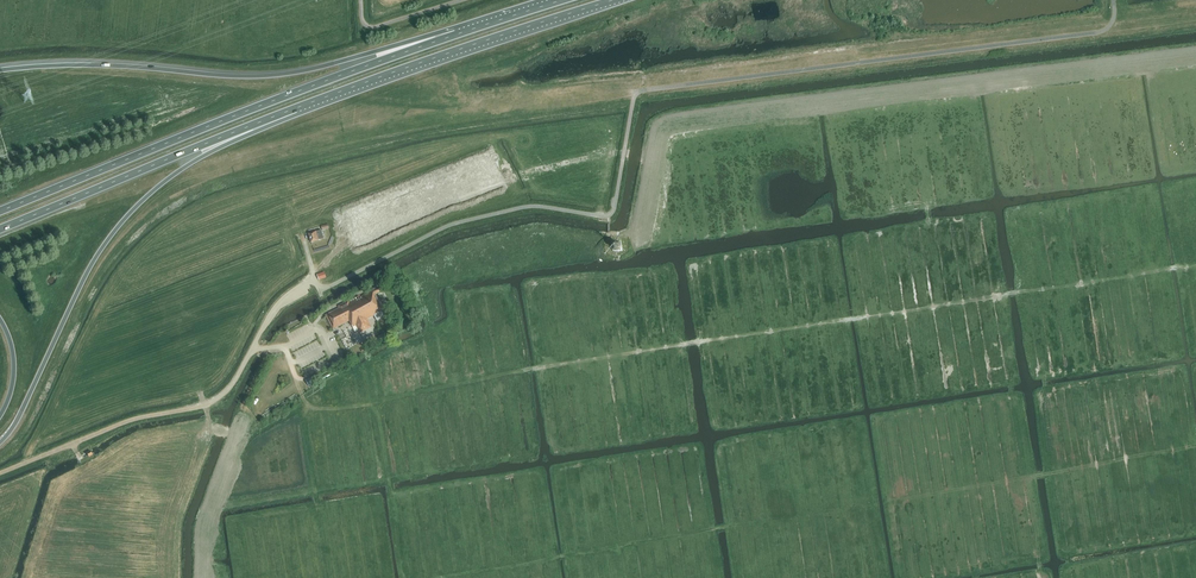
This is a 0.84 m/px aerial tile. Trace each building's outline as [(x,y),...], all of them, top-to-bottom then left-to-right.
[(308,234),(311,242),(324,238),(321,230),(308,234)] [(612,248),(614,252),(618,252),(621,250),(622,246),(619,242),(615,242),(612,244),(612,248)] [(319,280),(326,278),(324,272),(317,274),(319,280)] [(387,278),(390,284),(398,280),(395,274),(387,278)] [(381,284),(372,289),(373,290),(349,303),(348,301),(343,303),(338,306),(339,308),(326,315),(333,329),(349,320),(351,323),(352,325),(353,327),(356,325),(358,329),(360,333),(371,327),(367,319),(384,311),(375,295),(383,290),(381,284)] [(309,386),(318,381),(315,376),(306,381),(309,386)]
